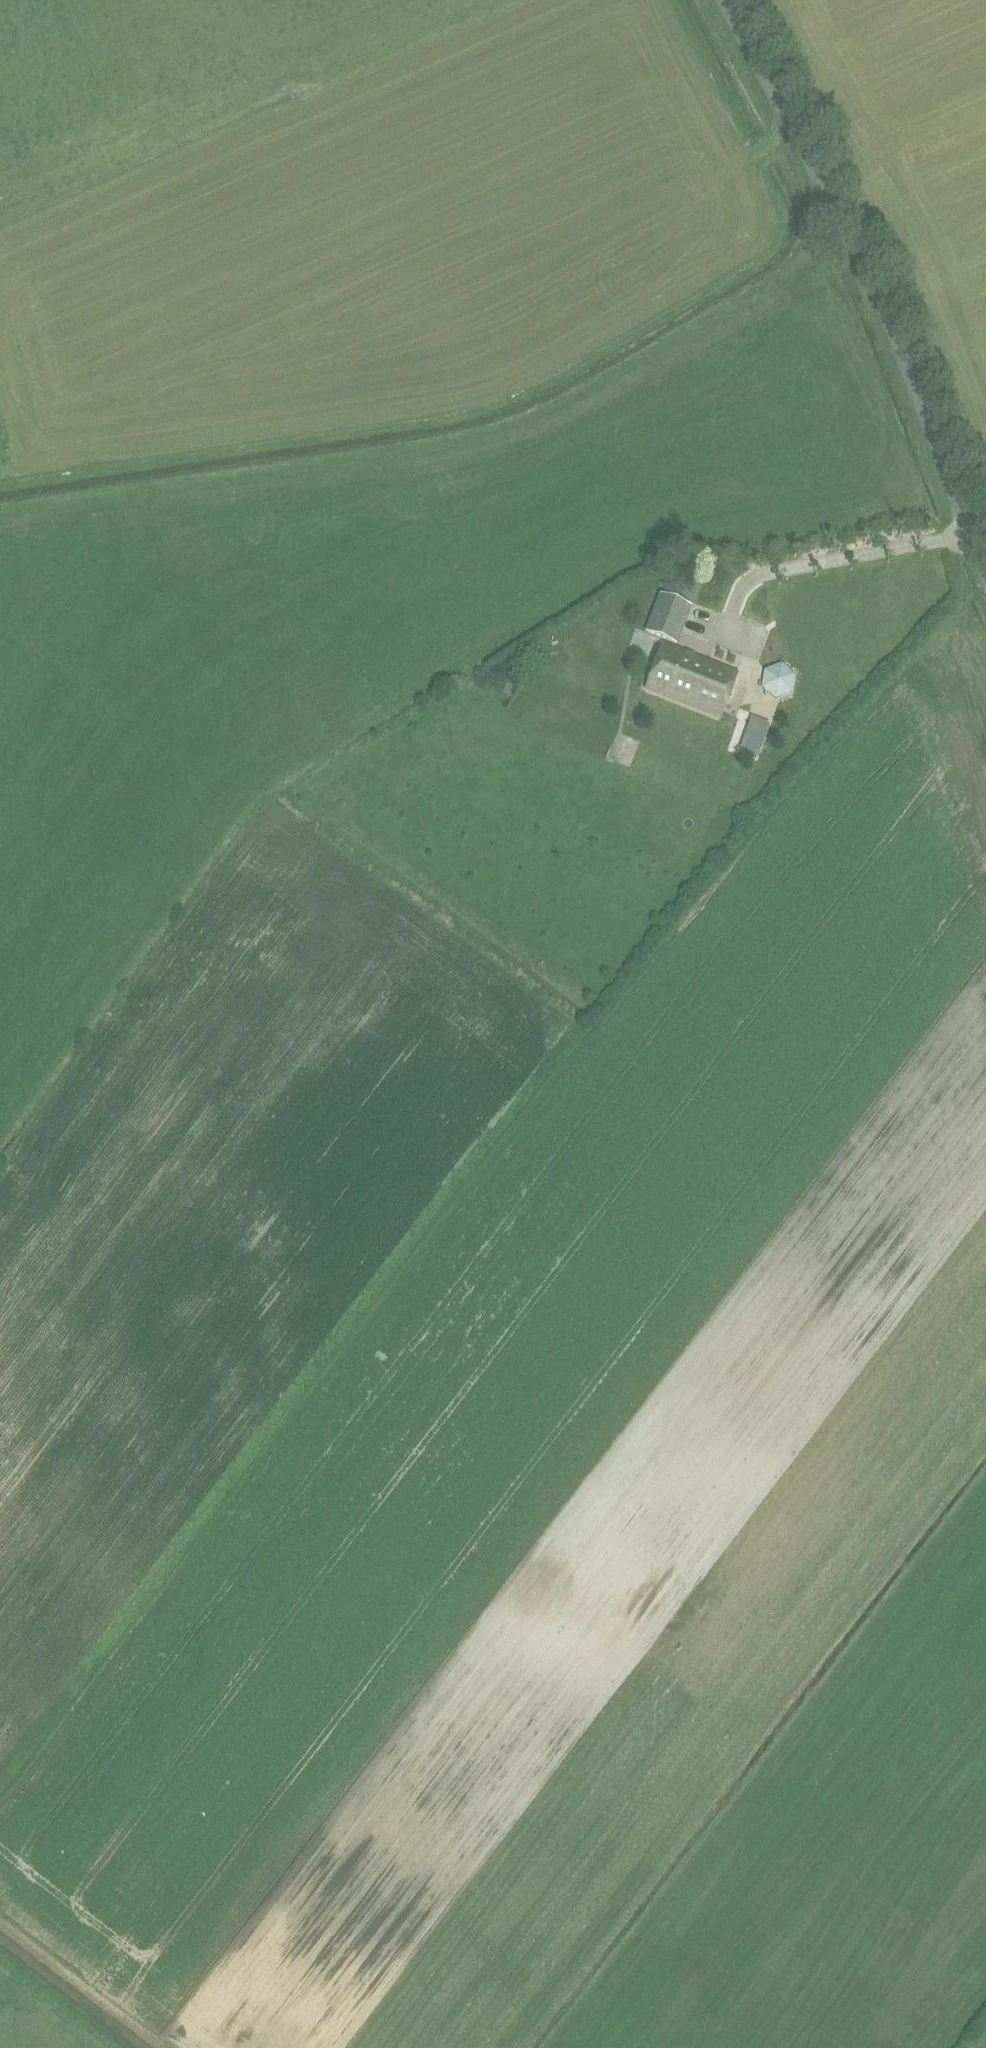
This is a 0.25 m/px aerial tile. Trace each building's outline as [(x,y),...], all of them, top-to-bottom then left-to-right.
[(663,597),(649,634),(676,645),(690,608),(663,597)] [(740,674),(674,649),(664,645),(647,689),(722,719),(740,674)] [(763,691),(777,703),(794,696),(797,679),(783,668),(766,673),(763,691)]
